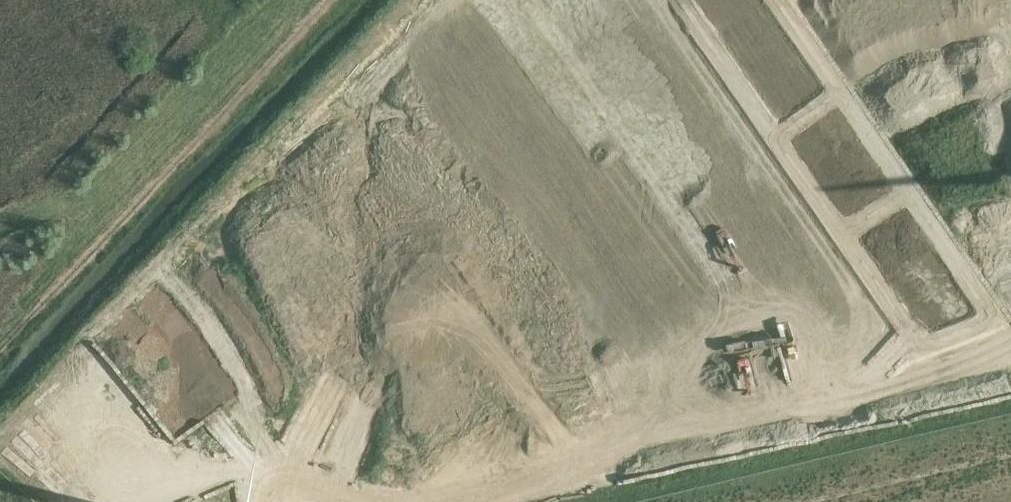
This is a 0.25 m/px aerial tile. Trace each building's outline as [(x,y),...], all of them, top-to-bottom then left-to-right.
[(5,457),(21,441),(13,433),(0,446),(0,452),(5,457)]
